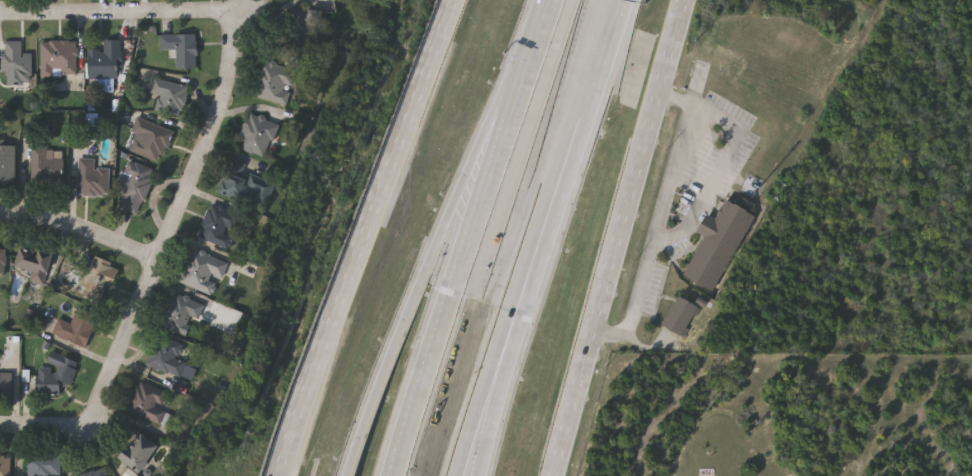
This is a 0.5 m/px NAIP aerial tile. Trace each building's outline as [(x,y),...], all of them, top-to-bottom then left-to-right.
[(296,51),(286,18),(303,13),(313,46),(296,51)] [(176,69),(176,50),(159,50),(159,35),(197,35),(197,69),(176,69)] [(88,79),(88,50),(104,50),(104,40),(120,40),(120,79),(88,79)] [(2,54),(6,54),(6,42),(22,42),(22,54),(32,54),(32,85),(3,85),(2,54)] [(40,42),(77,42),(77,77),(40,77),(40,42)] [(289,105),(254,98),(261,63),(296,70),(289,105)] [(155,112),(158,97),(151,95),(154,79),(189,86),(183,118),(155,112)] [(268,158),(237,149),(248,114),(278,123),(268,158)] [(172,130),(161,163),(127,152),(138,119),(172,130)] [(15,186),(0,186),(0,143),(16,143),(15,186)] [(63,160),(62,182),(31,182),(31,148),(47,148),(47,160),(63,160)] [(94,169),(109,170),(108,197),(76,196),(77,160),(94,160),(94,169)] [(250,174),(276,185),(267,207),(249,199),(246,205),(219,193),(233,161),(245,166),(240,176),(247,179),(250,174)] [(137,216),(115,206),(133,162),(156,172),(137,216)] [(706,235),(697,231),(707,213),(717,219),(727,200),(757,216),(715,292),(684,276),(706,235)] [(235,232),(236,233),(230,250),(199,239),(209,205),(241,215),(235,232)] [(44,286),(30,281),(33,273),(14,267),(21,246),(54,256),(44,286)] [(6,280),(0,280),(0,248),(8,248),(6,280)] [(219,277),(213,296),(179,284),(192,249),(228,261),(222,278),(219,277)] [(114,285),(108,283),(102,299),(81,291),(94,257),(121,268),(114,285)] [(203,305),(190,338),(162,326),(175,294),(203,305)] [(701,307),(684,336),(662,323),(679,295),(701,307)] [(58,320),(73,324),(77,309),(97,315),(87,347),(52,336),(58,320)] [(179,360),(187,364),(181,379),(147,365),(159,335),(185,346),(179,360)] [(60,398),(34,391),(38,375),(54,379),(57,367),(48,365),(51,353),(79,361),(71,388),(63,385),(60,398)] [(13,396),(0,396),(0,373),(13,373),(13,396)] [(167,412),(162,425),(126,411),(138,382),(168,393),(162,410),(167,412)] [(161,447),(142,474),(123,460),(142,433),(161,447)] [(61,454),(61,475),(27,475),(27,455),(61,454)] [(11,455),(11,475),(0,475),(0,455),(11,455)] [(106,468),(108,475),(78,475),(106,468)]
